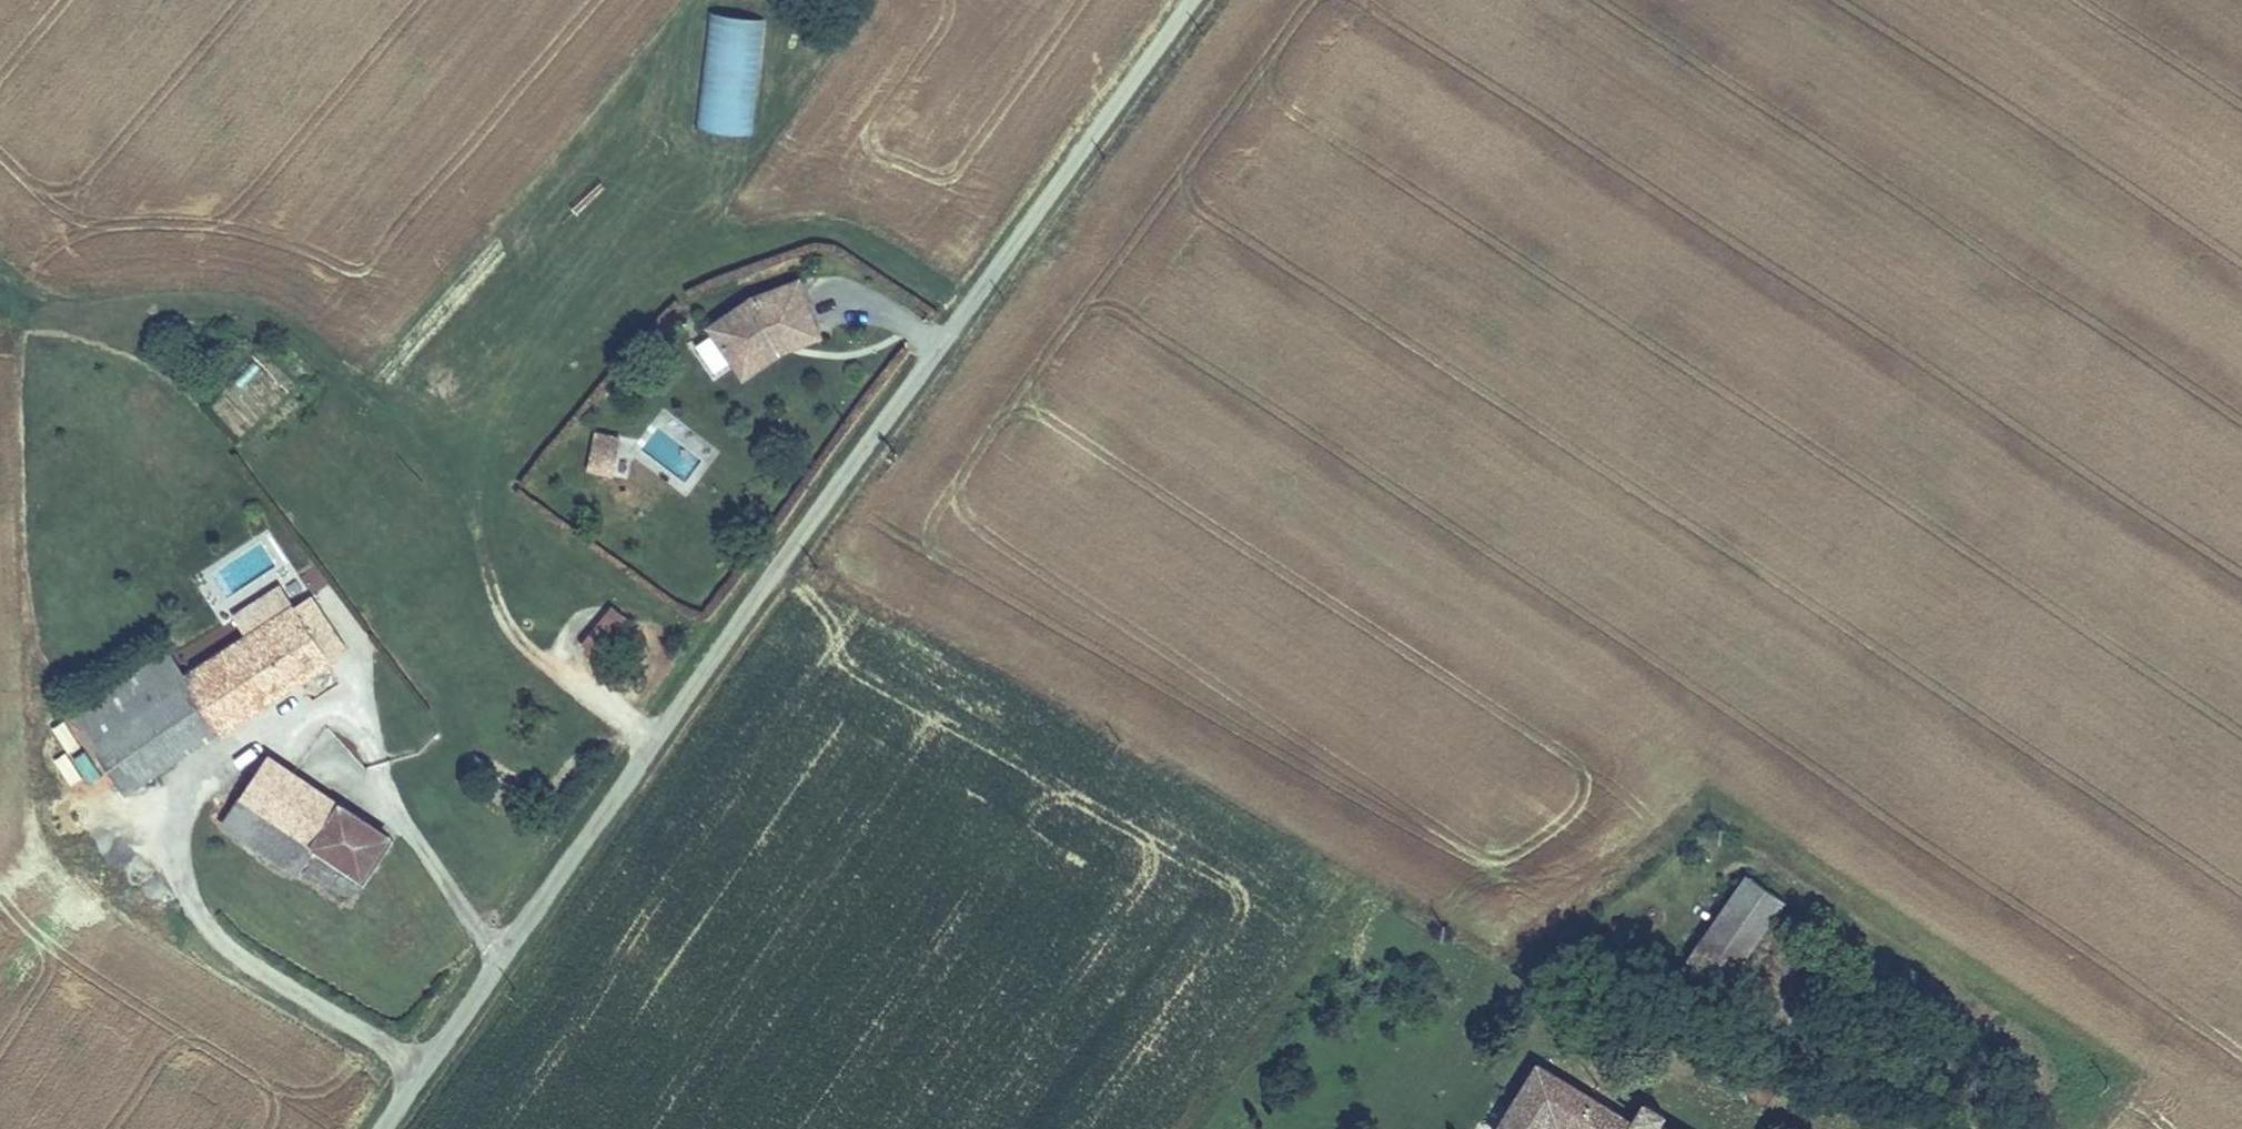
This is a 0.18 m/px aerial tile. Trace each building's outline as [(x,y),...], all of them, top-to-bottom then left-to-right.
[(702,14),(697,131),(751,133),(757,17),(702,14)] [(709,318),(734,357),(770,333),(813,318),(797,274),(750,291),(709,318)] [(770,333),(734,357),(740,367),(776,344),(816,330),(813,318),(770,333)] [(682,492),(702,459),(653,429),(633,462),(682,492)] [(590,490),(613,495),(622,456),(599,450),(590,490)] [(332,601),(186,690),(216,739),(362,651),(332,601)] [(579,663),(602,682),(633,645),(610,626),(579,663)] [(119,798),(216,739),(186,690),(164,652),(66,712),(119,798)] [(51,732),(70,756),(82,746),(63,722),(51,732)] [(74,758),(84,785),(100,779),(90,752),(74,758)] [(242,801),(321,854),(345,818),(265,765),(242,801)] [(242,801),(235,810),(315,863),(321,854),(242,801)] [(315,863),(235,810),(223,830),(302,883),(315,863)] [(345,818),(321,854),(364,882),(388,846),(345,818)] [(1751,879),(1692,965),(1730,991),(1787,905),(1751,879)] [(1504,1128),(1559,1128),(1560,1127),(1562,1128),(1667,1128),(1658,1124),(1664,1115),(1650,1107),(1639,1125),(1540,1067),(1504,1128)]
